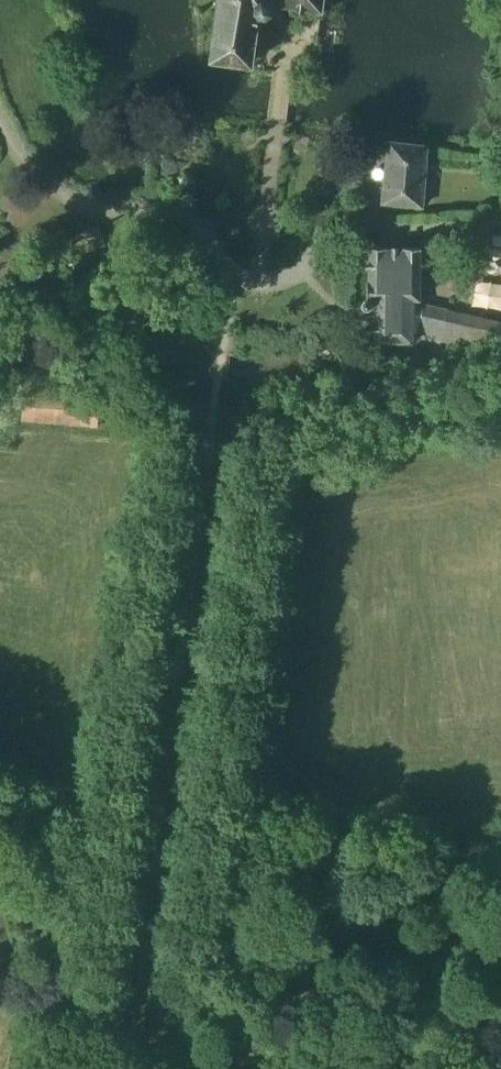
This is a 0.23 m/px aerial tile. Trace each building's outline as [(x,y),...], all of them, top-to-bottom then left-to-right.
[(322,0),(218,0),(211,56),(252,62),(259,12),(267,13),(270,11),(272,8),(273,1),(273,0),(322,6),(322,0)] [(422,205),(428,145),(389,141),(383,202),(422,205)] [(421,299),(421,247),(370,247),(370,282),(369,282),(368,296),(365,296),(362,299),(362,302),(362,304),(365,307),(367,307),(367,314),(371,314),(371,342),(414,342),(414,299),(421,299)] [(423,302),(416,334),(500,354),(500,320),(423,302)] [(97,427),(100,402),(70,400),(71,386),(24,382),(21,420),(97,427)]
